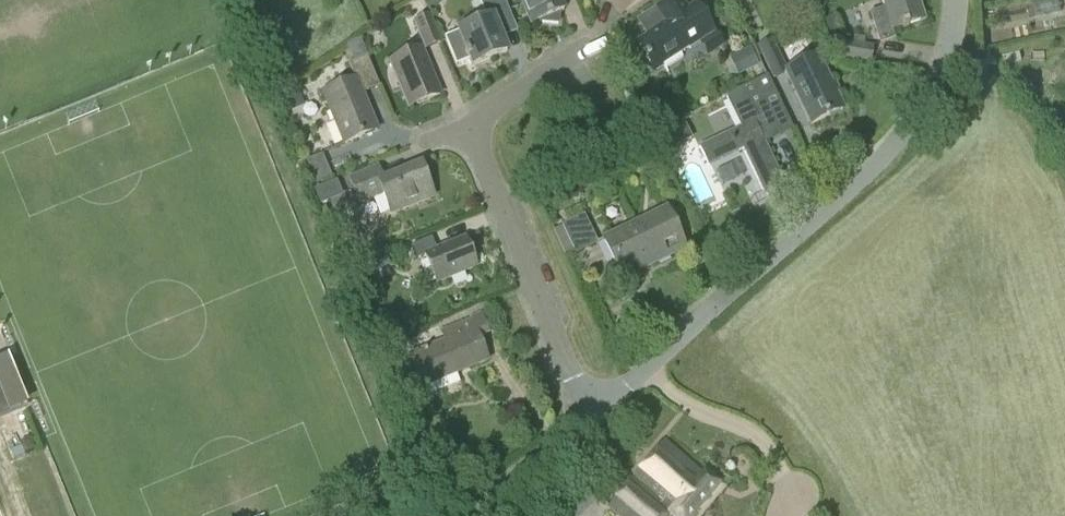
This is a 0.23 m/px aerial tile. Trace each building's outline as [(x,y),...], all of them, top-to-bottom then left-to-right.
[(487,20),(444,37),(456,66),(470,60),(472,66),(507,52),(493,18),(509,11),(505,0),(478,0),(487,20)] [(530,25),(535,23),(559,26),(561,13),(563,11),(559,0),(520,0),(530,25)] [(620,14),(641,0),(611,0),(620,14)] [(662,64),(714,30),(696,1),(688,7),(684,0),(666,0),(653,8),(664,25),(636,43),(654,71),(663,66),(662,64)] [(892,30),(926,19),(919,0),(881,0),(883,9),(870,13),(880,43),(894,39),(892,30)] [(413,21),(424,50),(442,43),(430,14),(413,21)] [(870,65),(873,46),(864,45),(865,39),(854,37),(852,43),(841,41),(838,60),(870,65)] [(787,70),(772,39),(756,46),(771,77),(787,70)] [(737,76),(758,65),(750,47),(729,58),(737,76)] [(409,108),(440,95),(421,48),(389,61),(409,108)] [(355,79),(323,93),(344,143),(376,130),(361,94),(379,86),(367,56),(349,63),(355,79)] [(834,93),(837,91),(834,85),(831,87),(817,56),(785,71),(811,124),(842,109),(834,93)] [(764,194),(784,184),(760,134),(775,127),(768,114),(783,108),(767,75),(725,95),(740,127),(699,147),(708,166),(743,150),(764,194)] [(391,213),(433,196),(420,166),(384,180),(378,165),(347,177),(359,205),(384,195),(391,213)] [(565,256),(574,252),(575,255),(598,244),(579,205),(560,214),(565,224),(561,225),(562,226),(553,230),(565,256)] [(654,264),(684,249),(665,210),(603,240),(618,271),(650,256),(654,264)] [(425,255),(436,283),(476,266),(464,239),(437,250),(431,237),(411,246),(417,259),(425,255)] [(376,271),(391,265),(386,255),(372,261),(376,271)] [(423,386),(487,360),(478,337),(489,333),(481,313),(470,318),(471,320),(442,332),(446,342),(410,356),(423,386)] [(379,346),(385,359),(397,353),(391,341),(379,346)] [(29,403),(7,353),(0,356),(0,391),(9,412),(29,403)] [(718,485),(703,473),(702,475),(662,442),(608,508),(618,515),(667,515),(668,515),(693,515),(718,485)] [(594,502),(575,483),(551,508),(559,515),(581,515),(594,502)]
